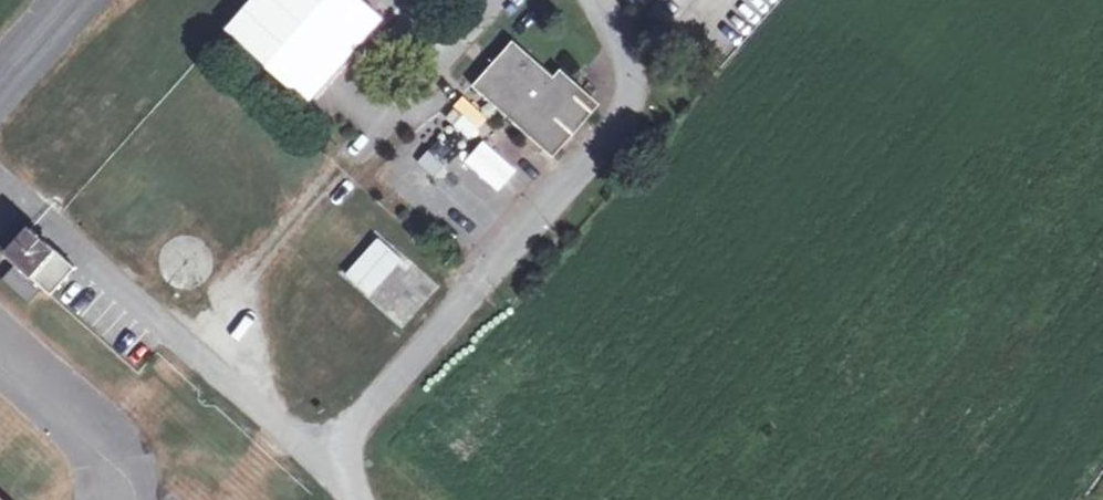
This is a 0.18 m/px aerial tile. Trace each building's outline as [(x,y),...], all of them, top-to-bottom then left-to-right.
[(359,0),(248,0),(222,29),(306,103),(380,19),(359,0)] [(648,0),(630,0),(640,9),(648,0)] [(512,40),(472,86),(507,116),(513,109),(550,141),(565,125),(572,131),(592,109),(564,85),(571,77),(560,68),(553,75),(512,40)] [(489,119),(462,94),(453,104),(480,128),(489,119)] [(508,154),(518,143),(498,126),(489,137),(508,154)] [(51,294),(75,266),(30,228),(7,256),(15,263),(1,280),(29,304),(43,287),(51,294)] [(378,238),(344,274),(368,297),(402,260),(378,238)] [(399,326),(436,288),(411,264),(374,301),(399,326)]
